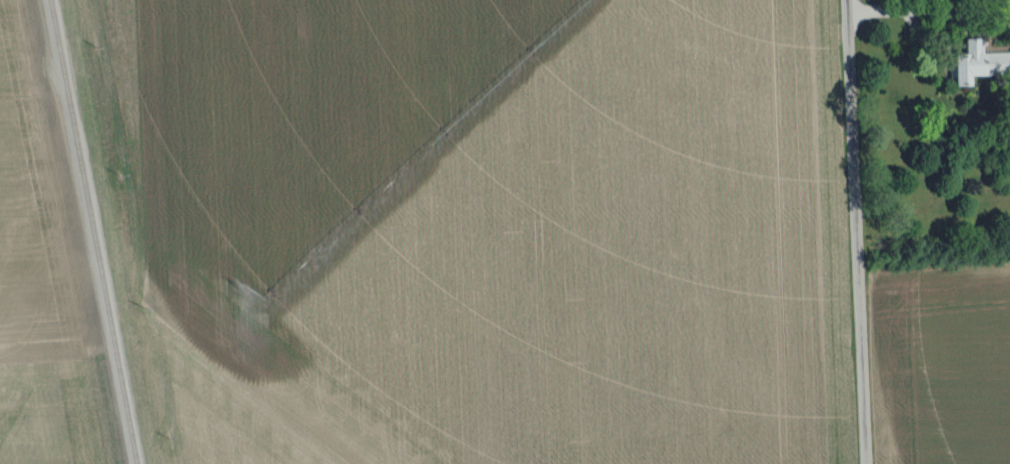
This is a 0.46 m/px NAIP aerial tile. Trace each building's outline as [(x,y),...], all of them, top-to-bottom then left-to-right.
[(966,87),(966,77),(1002,77),(1002,69),(1009,69),(1009,54),(975,55),(974,40),(961,40),(961,56),(948,56),(949,88),(966,87)]
